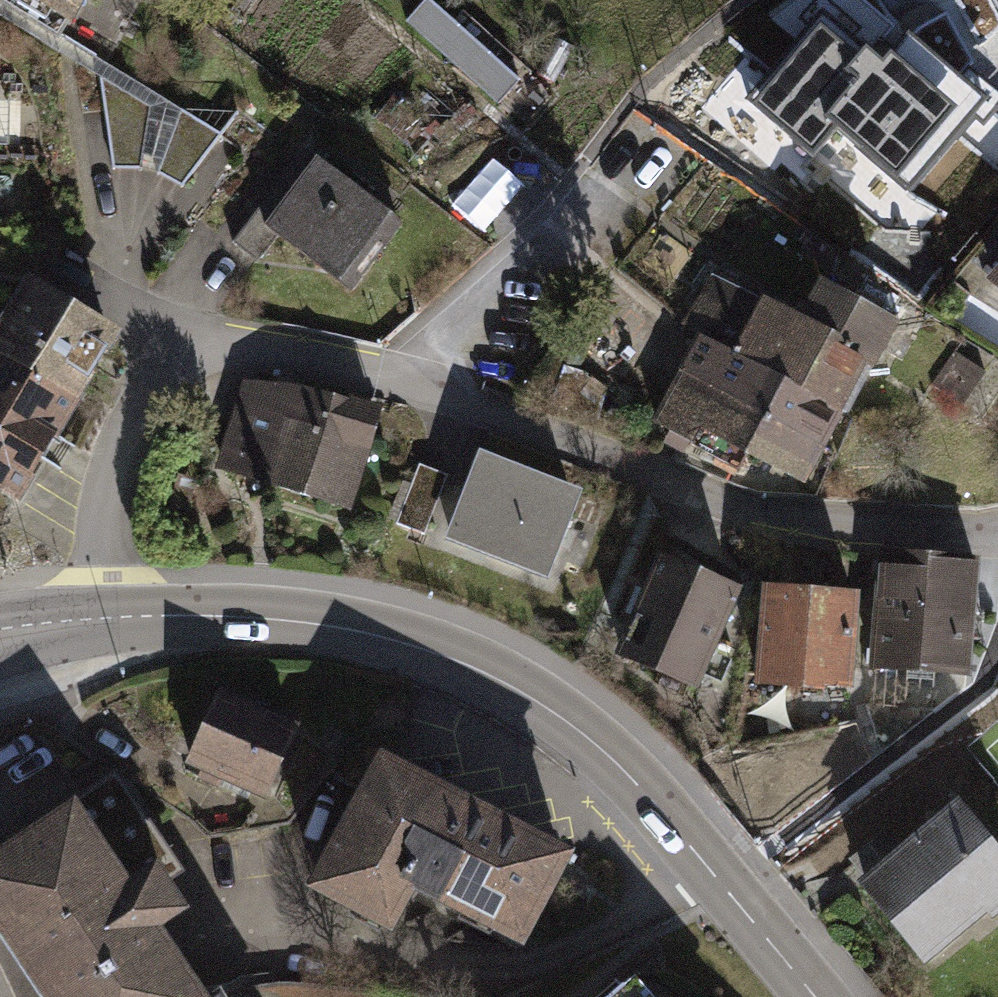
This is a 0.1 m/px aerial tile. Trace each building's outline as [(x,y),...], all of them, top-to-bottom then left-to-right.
[(65,36),(86,0),(5,0),(65,36)] [(802,14),(875,118),(919,88),(908,73),(955,40),(927,0),(821,0),(802,14)] [(100,75),(113,169),(141,169),(144,154),(163,159),(157,173),(185,185),(223,133),(181,107),(176,125),(148,119),(149,107),(100,75)] [(319,153),(283,199),(273,192),(235,241),(258,259),(278,233),(353,291),(407,221),(319,153)] [(982,280),(997,293),(997,261),(982,280)] [(695,334),(649,421),(730,468),(738,452),(802,485),(841,413),(838,410),(862,364),(871,369),(894,327),(898,329),(915,303),(865,269),(848,293),(816,277),(795,314),(712,269),(680,324),(695,334)] [(22,499),(124,328),(28,272),(0,319),(0,486),(22,499)] [(984,371),(953,351),(932,384),(963,404),(984,371)] [(299,383),(244,379),(216,468),(354,510),(386,405),(352,394),(350,398),(299,383)] [(585,489),(483,448),(447,536),(550,577),(585,489)] [(448,474),(420,463),(397,523),(425,534),(448,474)] [(975,557),(880,550),(879,564),(874,564),(867,670),(967,677),(975,557)] [(737,588),(653,552),(608,657),(692,693),(737,588)] [(856,591),(757,583),(748,688),(819,693),(819,689),(848,691),(856,591)] [(213,684),(184,756),(264,791),(297,724),(213,684)] [(572,837),(380,736),(308,874),(390,919),(411,875),(523,935),(572,837)] [(0,832),(0,926),(49,996),(216,996),(207,983),(160,914),(189,894),(157,843),(127,862),(116,847),(156,822),(117,764),(78,790),(73,783),(0,832)] [(851,884),(921,967),(984,914),(989,920),(997,912),(997,851),(954,798),(851,884)] [(635,962),(596,996),(666,996),(635,962)] [(220,975),(207,983),(216,996),(233,996),(220,975)]
